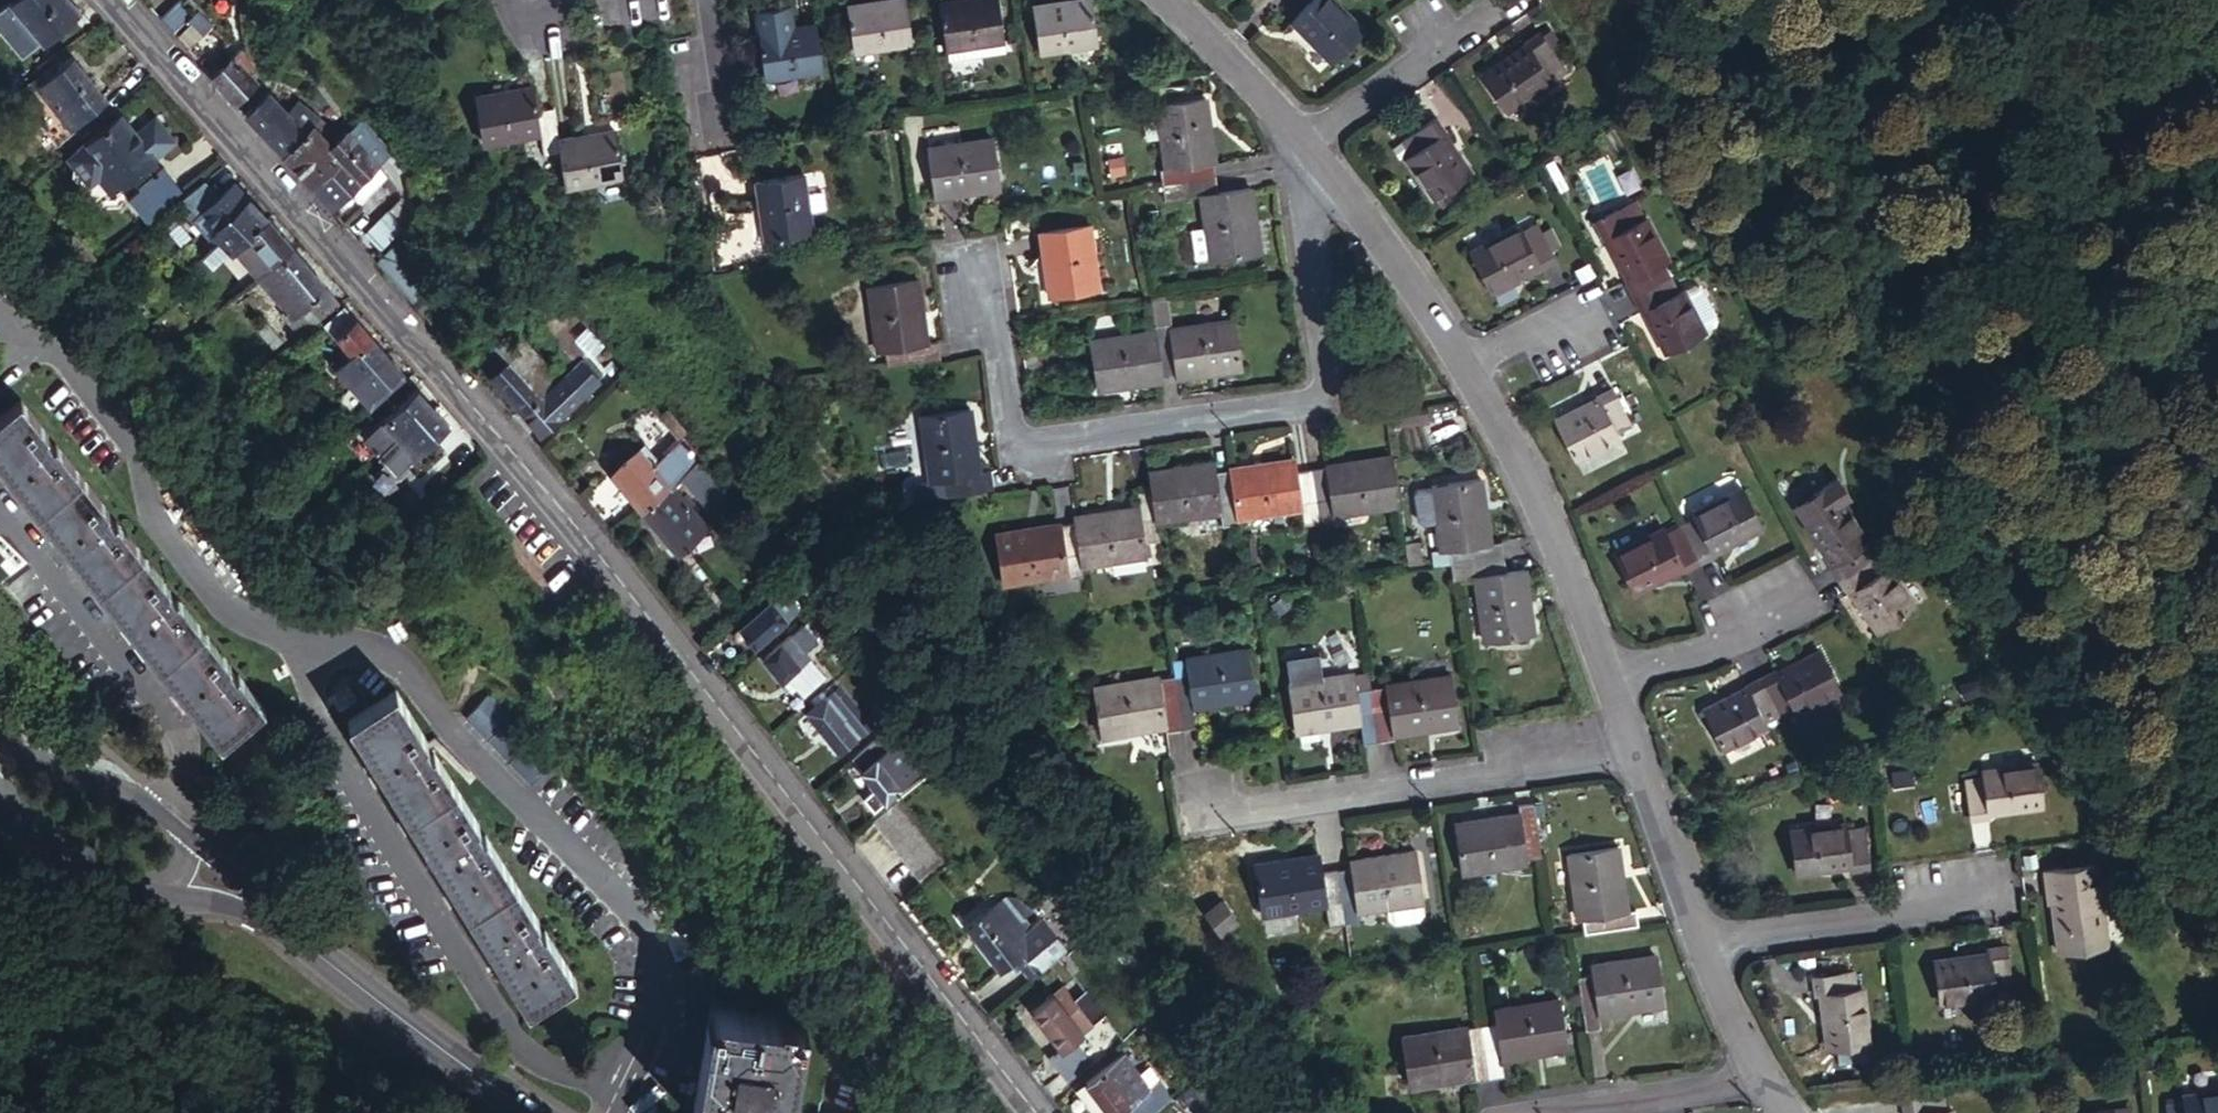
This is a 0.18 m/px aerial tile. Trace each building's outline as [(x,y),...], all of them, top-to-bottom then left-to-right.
[(0,9),(0,25),(28,58),(85,9),(77,0),(20,0),(15,4),(12,1),(0,9)] [(184,0),(163,18),(176,32),(197,15),(187,4),(184,0)] [(265,10),(255,0),(252,0),(245,6),(256,18),(265,10)] [(907,0),(879,0),(847,4),(854,49),(913,42),(907,0)] [(998,0),(956,0),(939,2),(947,47),(948,47),(1005,39),(998,0)] [(1091,0),(1068,0),(1034,5),(1040,51),(1097,43),(1091,0)] [(1364,29),(1336,0),(1314,0),(1293,21),(1332,60),(1364,29)] [(760,32),(793,26),(790,6),(756,12),(760,32)] [(176,32),(194,52),(213,34),(197,15),(176,32)] [(817,24),(793,26),(760,32),(766,77),(823,69),(817,24)] [(1566,69),(1540,31),(1524,41),(1526,43),(1483,73),(1507,109),(1566,69)] [(214,74),(238,101),(261,82),(252,72),(249,68),(256,63),(247,54),(249,53),(238,40),(230,47),(236,54),(214,74)] [(963,45),(948,47),(950,59),(965,57),(963,45)] [(32,93),(48,112),(50,115),(95,79),(77,57),(54,76),(51,72),(42,79),(44,82),(32,93)] [(84,129),(92,123),(88,118),(111,99),(95,79),(50,115),(68,137),(82,126),(84,129)] [(561,148),(559,137),(555,105),(538,108),(535,86),(477,94),(484,138),(542,131),(545,150),(561,148)] [(248,112),(285,152),(322,118),(301,101),(289,110),(271,91),(263,99),(257,92),(251,99),(256,105),(248,112)] [(1161,168),(1163,183),(1215,176),(1212,160),(1216,160),(1205,97),(1157,104),(1167,168),(1161,168)] [(92,123),(97,128),(119,109),(111,99),(88,118),(92,123)] [(1445,128),(1436,114),(1402,138),(1410,151),(1405,155),(1434,197),(1455,183),(1471,171),(1443,130),(1445,128)] [(124,188),(126,190),(179,146),(167,131),(157,131),(144,141),(139,136),(124,118),(80,155),(78,166),(107,202),(124,188)] [(322,118),(285,152),(315,184),(361,144),(350,130),(349,128),(342,134),(322,118)] [(139,136),(144,141),(157,131),(167,131),(158,120),(139,136)] [(315,184),(335,207),(356,188),(363,196),(368,197),(390,177),(380,165),(393,154),(387,148),(362,120),(350,130),(361,144),(315,184)] [(561,148),(566,184),(623,176),(617,130),(559,137),(561,148)] [(1000,187),(991,137),(929,146),(936,196),(1000,187)] [(1111,175),(1126,172),(1123,156),(1109,158),(1111,175)] [(133,199),(150,220),(185,191),(166,168),(141,188),(143,191),(133,199)] [(758,180),(762,204),(766,232),(767,237),(811,230),(803,174),(758,180)] [(235,250),(271,220),(253,198),(239,181),(223,195),(209,176),(187,193),(202,212),(205,209),(219,226),(214,230),(222,238),(202,254),(214,267),(222,260),(233,251),(235,250)] [(1215,176),(1163,183),(1165,198),(1201,193),(1206,223),(1210,253),(1211,258),(1260,251),(1250,186),(1218,190),(1215,176)] [(1461,191),(1455,183),(1434,197),(1440,206),(1461,191)] [(403,197),(389,210),(400,222),(405,199),(403,197)] [(1625,280),(1633,295),(1670,276),(1662,261),(1669,257),(1647,215),(1644,216),(1635,197),(1593,219),(1602,237),(1605,236),(1628,279),(1625,280)] [(766,232),(762,204),(753,205),(752,208),(755,234),(766,232)] [(383,244),(403,227),(389,210),(369,228),(383,244)] [(235,250),(260,279),(295,249),(271,220),(235,250)] [(1210,253),(1206,223),(1193,225),(1197,255),(1210,253)] [(1556,259),(1537,223),(1522,230),(1519,224),(1470,248),(1490,288),(1539,264),(1541,266),(1556,259)] [(1099,287),(1089,224),(1042,230),(1050,294),(1099,287)] [(79,259),(85,265),(99,252),(77,229),(64,241),(67,244),(69,247),(77,257),(79,259)] [(402,238),(377,259),(419,307),(444,285),(402,238)] [(309,307),(322,324),(342,305),(295,249),(260,279),(294,319),(309,307)] [(1670,276),(1633,295),(1641,310),(1644,308),(1667,351),(1707,331),(1705,329),(1685,289),(1684,287),(1678,291),(1670,276)] [(887,363),(942,355),(940,341),(929,342),(919,278),(868,284),(877,350),(885,348),(887,363)] [(1696,283),(1685,289),(1705,329),(1715,324),(1717,316),(1701,286),(1696,283)] [(1166,297),(1150,299),(1154,325),(1167,323),(1170,322),(1166,297)] [(348,308),(327,326),(340,342),(344,339),(352,349),(336,363),(374,407),(408,378),(348,308)] [(1154,329),(1161,377),(1176,374),(1177,377),(1241,366),(1234,318),(1169,327),(1167,323),(1154,325),(1154,329)] [(521,407),(559,377),(552,369),(515,327),(489,349),(501,364),(490,372),(521,407)] [(1161,379),(1161,377),(1154,329),(1092,338),(1099,388),(1161,379)] [(564,374),(568,370),(561,361),(552,369),(559,377),(564,374)] [(582,394),(564,374),(559,377),(521,407),(542,430),(582,394)] [(1632,422),(1613,385),(1597,393),(1598,395),(1555,417),(1575,456),(1618,435),(1616,430),(1632,422)] [(377,429),(392,447),(437,409),(420,390),(403,405),(399,401),(393,406),(397,411),(377,429)] [(0,417),(0,464),(228,748),(271,714),(22,401),(0,417)] [(941,492),(994,485),(992,470),(981,471),(972,408),(922,414),(931,478),(938,477),(941,492)] [(437,409),(392,447),(413,471),(417,467),(413,462),(419,458),(424,464),(436,454),(430,448),(454,428),(437,409)] [(677,422),(668,411),(662,417),(679,438),(686,434),(676,423),(677,422)] [(683,475),(699,461),(704,457),(688,438),(661,459),(647,443),(614,470),(645,507),(674,483),(683,475)] [(1311,468),(1320,521),(1334,519),(1334,514),(1398,503),(1391,452),(1326,463),(1326,466),(1311,468)] [(1305,523),(1320,521),(1311,468),(1297,470),(1295,458),(1229,467),(1229,469),(1237,516),(1303,507),(1305,523)] [(733,500),(699,461),(683,475),(716,514),(733,500)] [(1237,516),(1229,469),(1216,471),(1214,462),(1149,470),(1151,486),(1157,518),(1220,509),(1223,524),(1237,521),(1237,516)] [(585,493),(611,525),(635,506),(609,474),(585,493)] [(1794,501),(1806,520),(1841,497),(1841,498),(1849,492),(1836,474),(1812,491),(1798,486),(1796,500),(1794,501)] [(1449,548),(1452,563),(1504,555),(1502,540),(1490,541),(1481,477),(1432,484),(1432,487),(1437,519),(1441,549),(1449,548)] [(709,524),(674,483),(645,507),(687,555),(693,550),(687,543),(709,524)] [(1160,539),(1157,518),(1151,486),(1136,489),(1139,504),(1075,513),(1076,521),(1083,564),(1146,554),(1144,541),(1160,539)] [(1697,516),(1682,524),(1701,561),(1715,554),(1714,552),(1765,526),(1743,486),(1695,511),(1697,516)] [(1437,519),(1432,487),(1420,489),(1425,521),(1437,519)] [(1829,565),(1839,578),(1874,554),(1864,540),(1869,537),(1841,498),(1841,497),(1806,520),(1804,521),(1832,563),(1829,565)] [(1084,573),(1083,564),(1076,521),(1061,524),(1060,522),(997,532),(1004,582),(1067,572),(1069,576),(1084,573)] [(1701,561),(1682,524),(1667,532),(1665,526),(1615,552),(1636,592),(1685,566),(1687,568),(1701,561)] [(1874,554),(1839,578),(1847,591),(1850,589),(1879,630),(1916,606),(1888,564),(1883,568),(1874,554)] [(1504,555),(1452,563),(1454,577),(1475,575),(1485,638),(1534,630),(1524,567),(1505,569),(1504,555)] [(757,642),(800,608),(785,589),(741,622),(757,642)] [(806,623),(793,634),(806,650),(819,639),(806,623)] [(777,641),(785,635),(781,630),(773,636),(777,641)] [(793,634),(767,655),(794,689),(800,685),(812,676),(819,685),(828,677),(806,650),(793,634)] [(1175,674),(1183,727),(1197,726),(1194,705),(1259,694),(1251,646),(1187,655),(1189,672),(1175,674)] [(1761,676),(1779,712),(1793,705),(1796,709),(1840,688),(1820,648),(1775,671),(1774,669),(1761,676)] [(1187,657),(1174,659),(1176,674),(1189,672),(1187,657)] [(1364,741),(1381,738),(1373,687),(1356,689),(1353,671),(1290,681),(1297,730),(1361,721),(1364,741)] [(1167,730),(1183,727),(1175,674),(1159,677),(1158,674),(1094,684),(1102,733),(1166,724),(1167,730)] [(1373,687),(1381,738),(1396,737),(1395,731),(1457,721),(1451,674),(1386,682),(1387,686),(1373,687)] [(1960,684),(1965,697),(1991,687),(1986,674),(1960,684)] [(812,676),(800,685),(806,694),(819,685),(812,676)] [(1763,719),(1779,712),(1761,676),(1745,684),(1746,686),(1703,707),(1723,747),(1766,726),(1763,719)] [(838,679),(816,697),(821,704),(812,712),(842,751),(874,726),(838,679)] [(400,697),(353,727),(417,828),(537,1017),(584,988),(400,697)] [(537,790),(557,772),(559,770),(493,702),(471,724),(537,790)] [(894,723),(853,757),(877,787),(866,797),(875,809),(921,770),(897,742),(904,735),(894,723)] [(2043,804),(2037,762),(1982,768),(1983,775),(1967,777),(1972,818),(1988,816),(1987,810),(2043,804)] [(910,813),(899,799),(874,819),(885,833),(910,813)] [(1541,854),(1532,802),(1518,804),(1519,812),(1455,821),(1464,871),(1526,861),(1526,856),(1541,854)] [(885,833),(895,845),(919,826),(910,813),(885,833)] [(1868,865),(1862,826),(1846,828),(1845,821),(1792,829),(1797,872),(1850,864),(1851,868),(1868,865)] [(895,845),(915,870),(940,851),(919,826),(895,845)] [(1586,932),(1639,924),(1636,907),(1627,908),(1618,845),(1568,853),(1577,915),(1583,915),(1586,932)] [(1337,868),(1346,921),(1360,919),(1358,908),(1422,898),(1414,849),(1352,858),(1353,866),(1337,868)] [(940,851),(915,870),(924,882),(948,863),(940,851)] [(1328,924),(1346,921),(1337,868),(1320,871),(1318,853),(1256,862),(1263,910),(1325,901),(1328,924)] [(1057,884),(1063,879),(1047,860),(1040,865),(1057,884)] [(2106,942),(2096,863),(2045,869),(2047,886),(2054,885),(2056,900),(2053,900),(2060,948),(2106,942)] [(2048,900),(2053,900),(2056,900),(2054,885),(2047,886),(2048,900)] [(1007,929),(1023,917),(1035,909),(1018,895),(1008,895),(969,924),(1002,967),(1016,956),(1023,951),(1007,929)] [(1240,923),(1227,903),(1210,914),(1223,934),(1240,923)] [(1425,904),(1394,910),(1396,923),(1427,917),(1425,904)] [(1050,952),(1031,927),(1023,917),(1007,929),(1023,951),(1034,965),(1050,952)] [(1039,919),(1031,927),(1050,952),(1059,946),(1039,919)] [(2010,984),(2005,944),(1987,946),(1987,952),(1935,959),(1939,1000),(1994,994),(1993,986),(2010,984)] [(1063,951),(1059,946),(1050,952),(1034,965),(1023,951),(1016,956),(1031,976),(1063,951)] [(1593,972),(1578,974),(1585,1027),(1601,1025),(1599,1012),(1661,1003),(1654,953),(1591,962),(1593,972)] [(1869,1041),(1862,988),(1854,988),(1852,970),(1812,975),(1814,994),(1818,994),(1826,1048),(1869,1041)] [(1064,1047),(1076,1037),(1094,1023),(1064,986),(1034,1010),(1064,1047)] [(1483,1023),(1491,1076),(1505,1074),(1503,1055),(1566,1046),(1559,998),(1496,1007),(1498,1021),(1483,1023)] [(705,1088),(702,1112),(800,1112),(813,1028),(717,1013),(705,1088)] [(1475,1079),(1491,1076),(1483,1023),(1468,1026),(1467,1024),(1402,1033),(1410,1083),(1474,1074),(1475,1079)] [(1094,1061),(1076,1037),(1064,1047),(1050,1058),(1069,1082),(1094,1061)] [(1154,1112),(1172,1099),(1158,1082),(1161,1080),(1151,1068),(1143,1074),(1126,1052),(1079,1086),(1099,1112),(1154,1112)] [(2184,1094),(2185,1101),(2168,1103),(2169,1112),(2217,1112),(2217,1090),(2184,1094)] [(980,1104),(972,1112),(987,1112),(980,1104)]
